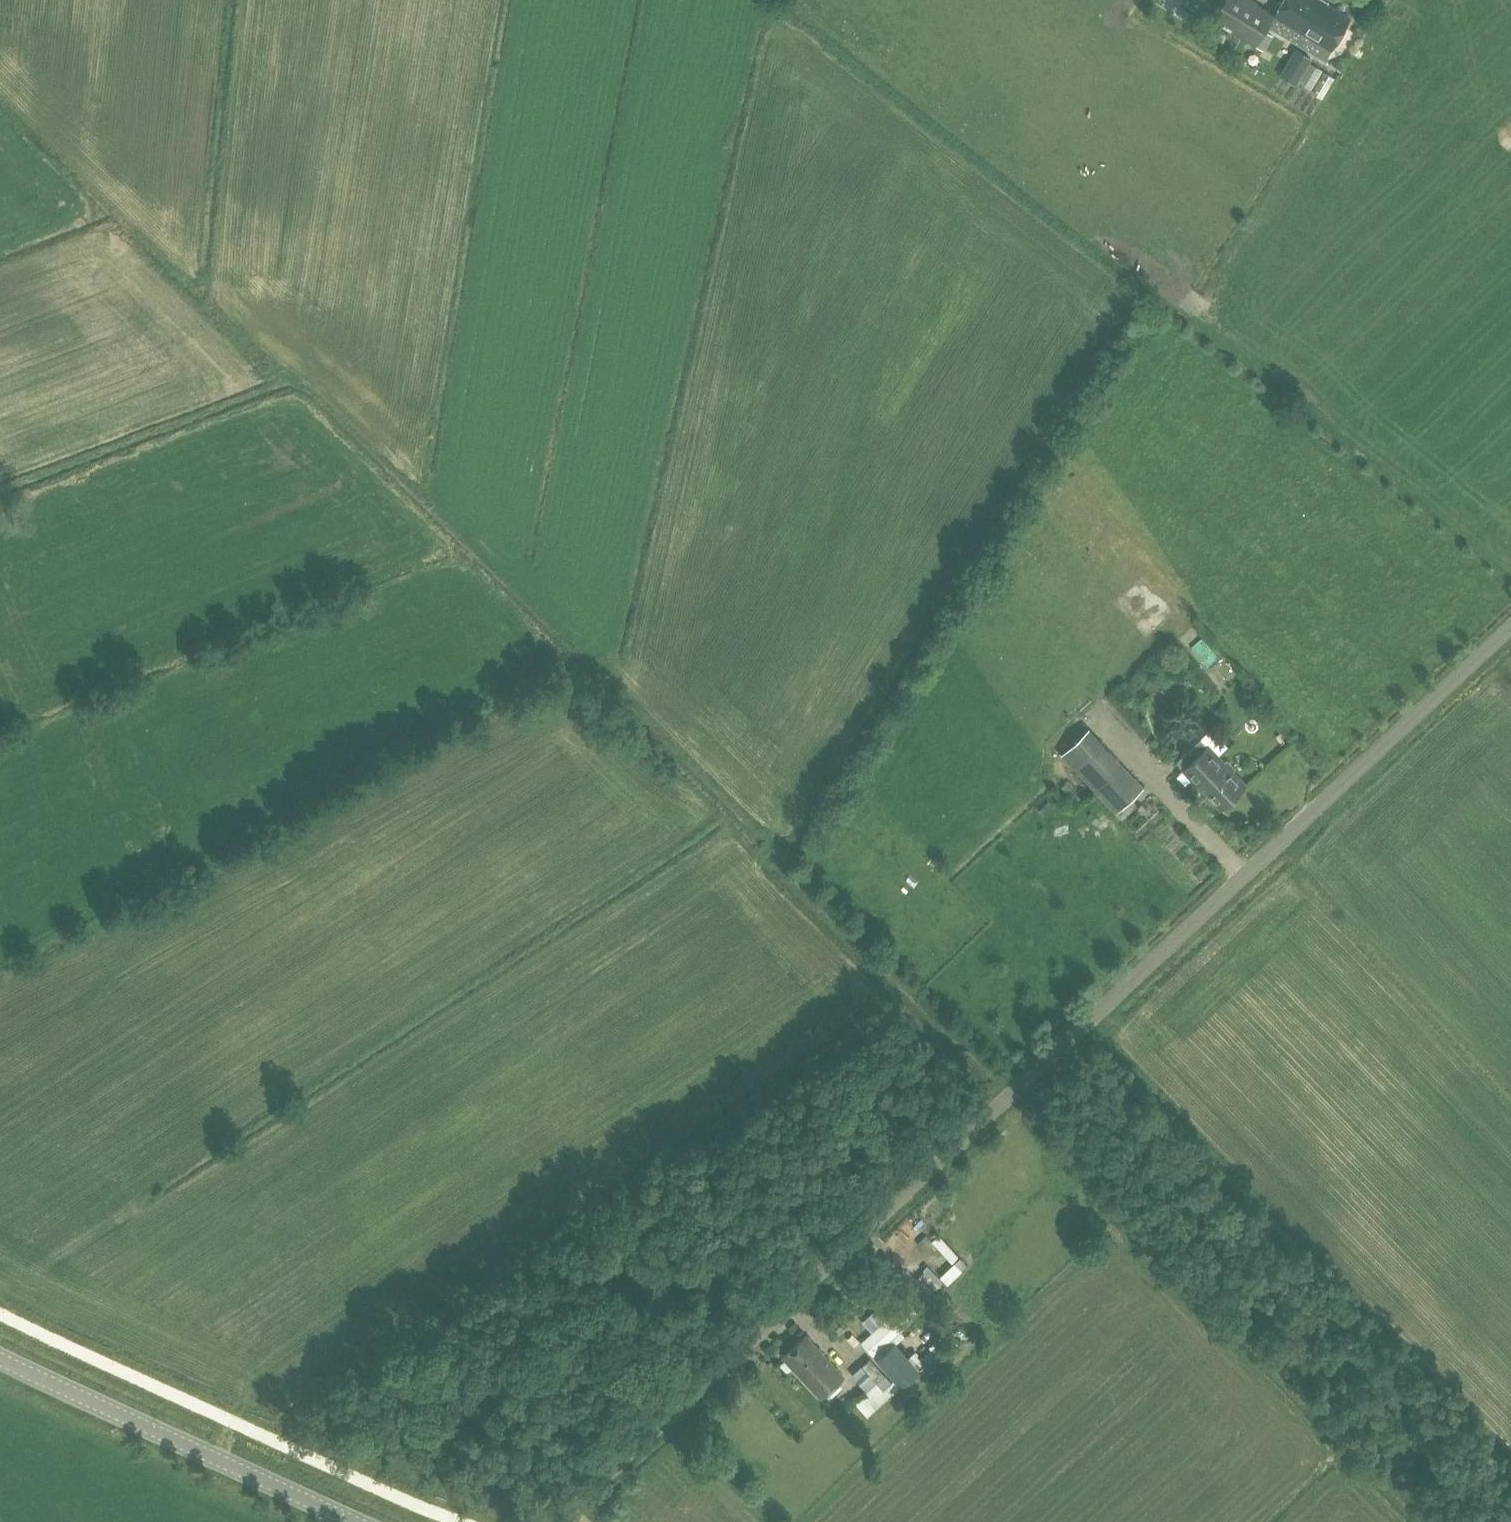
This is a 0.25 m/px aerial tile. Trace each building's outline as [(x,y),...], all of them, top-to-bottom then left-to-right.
[(1275,13),(1275,12),(1255,0),(1222,0),(1206,26),(1203,32),(1222,44),(1226,38),(1231,30),(1240,36),(1235,44),(1251,54),(1256,45),(1275,13)] [(1280,16),(1273,27),(1326,59),(1333,47),(1338,38),(1341,38),(1344,32),(1344,29),(1351,17),(1322,0),(1282,0),(1275,12),(1275,13),(1280,16)] [(1142,789),(1101,745),(1088,730),(1061,755),(1074,770),(1114,814),(1142,789)] [(1208,745),(1207,745),(1201,738),(1176,760),(1184,768),(1183,768),(1221,808),(1245,784),(1208,745)] [(873,1356),(901,1330),(902,1330),(921,1314),(908,1300),(898,1309),(888,1298),(879,1307),(888,1317),(861,1342),(873,1356)] [(782,1356),(818,1396),(843,1373),(806,1334),(782,1356)] [(900,1386),(920,1369),(926,1376),(943,1359),(932,1346),(919,1357),(913,1350),(907,1355),(895,1341),(875,1358),(900,1386)] [(862,1365),(877,1380),(885,1373),(870,1358),(862,1365)]
